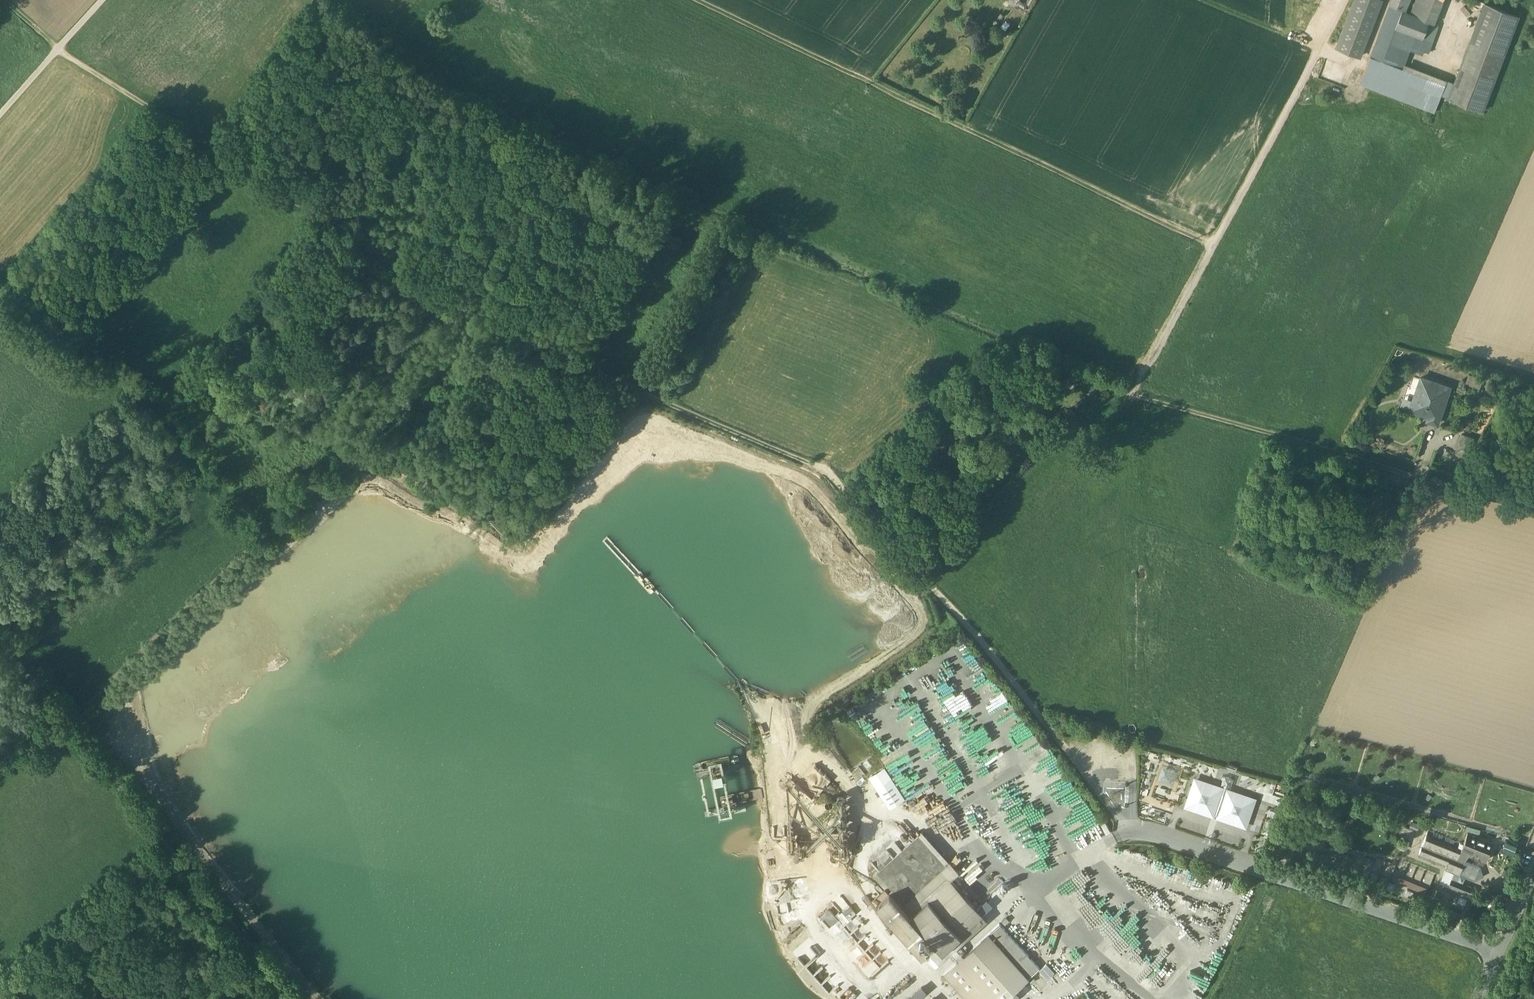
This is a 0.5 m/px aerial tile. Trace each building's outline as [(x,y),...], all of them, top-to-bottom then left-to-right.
[(1382,0),(1354,0),(1336,47),(1360,56),(1382,0)] [(1411,14),(1429,21),(1423,37),(1429,39),(1433,41),(1439,25),(1434,23),(1443,0),(1416,0),(1411,14)] [(1391,3),(1360,83),(1373,88),(1392,38),(1396,40),(1400,29),(1396,27),(1402,10),(1403,11),(1404,8),(1391,3)] [(1518,16),(1485,3),(1449,97),(1482,110),(1518,16)] [(1403,11),(1402,10),(1396,27),(1400,29),(1423,37),(1429,21),(1411,14),(1403,11)] [(1392,38),(1373,88),(1435,112),(1448,79),(1406,63),(1411,49),(1423,54),(1425,50),(1429,39),(1423,37),(1400,29),(1396,40),(1392,38)] [(1433,41),(1429,39),(1425,50),(1429,52),(1433,41)] [(1359,77),(1330,65),(1323,83),(1351,95),(1359,77)] [(1440,383),(1423,378),(1412,409),(1431,416),(1430,420),(1438,423),(1442,410),(1432,407),(1440,383)] [(1440,383),(1432,407),(1442,410),(1450,387),(1440,383)] [(1475,438),(1463,435),(1458,450),(1469,454),(1475,438)] [(889,807),(906,797),(886,765),(869,775),(889,807)] [(1178,770),(1163,765),(1158,780),(1173,785),(1178,770)] [(1252,800),(1229,793),(1228,795),(1225,794),(1228,787),(1230,787),(1233,778),(1224,775),(1221,784),(1224,785),(1221,793),(1218,792),(1219,789),(1197,782),(1189,804),(1212,812),(1213,807),(1216,808),(1215,811),(1219,813),(1220,810),(1223,811),(1221,815),(1244,823),(1252,800)] [(1405,851),(1411,853),(1414,843),(1418,844),(1423,827),(1410,822),(1405,839),(1408,840),(1405,851)] [(946,864),(919,833),(873,875),(888,892),(883,897),(878,901),(876,902),(922,954),(934,942),(942,950),(948,944),(953,949),(973,932),(968,927),(983,914),(950,878),(959,871),(950,861),(946,864)] [(1493,843),(1468,833),(1464,844),(1461,843),(1460,845),(1458,849),(1462,850),(1461,851),(1469,854),(1486,860),(1493,843)] [(1460,845),(1427,834),(1420,853),(1448,865),(1446,869),(1460,875),(1469,854),(1461,851),(1462,850),(1458,849),(1460,845)] [(1514,852),(1518,843),(1507,838),(1503,847),(1514,852)] [(1474,888),(1452,879),(1447,890),(1469,899),(1474,888)] [(1040,968),(1000,923),(989,933),(1029,978),(1040,968)] [(959,959),(992,997),(994,998),(1005,998),(1029,978),(989,933),(959,959)] [(944,973),(967,998),(991,998),(992,997),(959,959),(944,973)] [(1048,978),(1055,971),(1047,963),(1040,969),(1048,978)] [(1020,992),(1017,989),(1007,998),(1013,998),(1020,992)]
